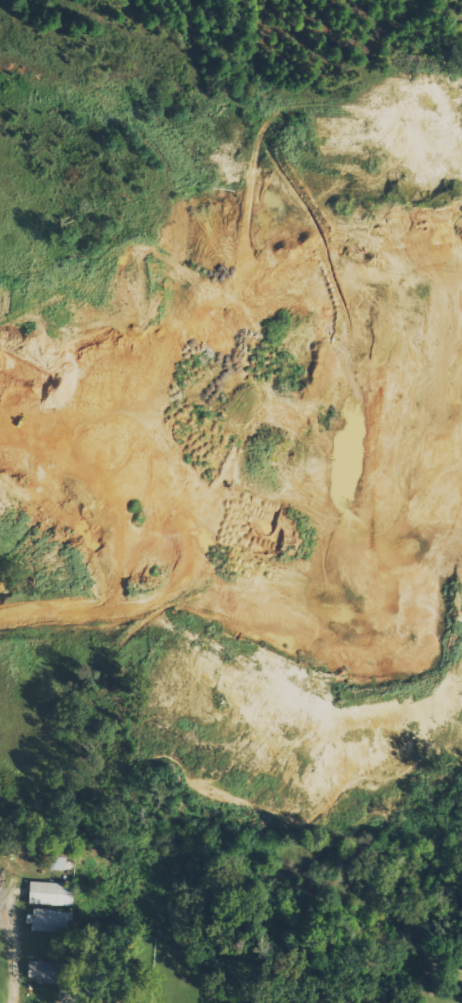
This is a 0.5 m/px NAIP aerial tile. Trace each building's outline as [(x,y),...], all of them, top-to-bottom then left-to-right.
[(26,905),(71,906),(71,884),(27,883),(26,905)] [(24,915),(24,924),(30,924),(30,930),(70,931),(70,910),(31,910),(31,915),(24,915)] [(24,980),(48,983),(50,964),(26,961),(24,980)]
